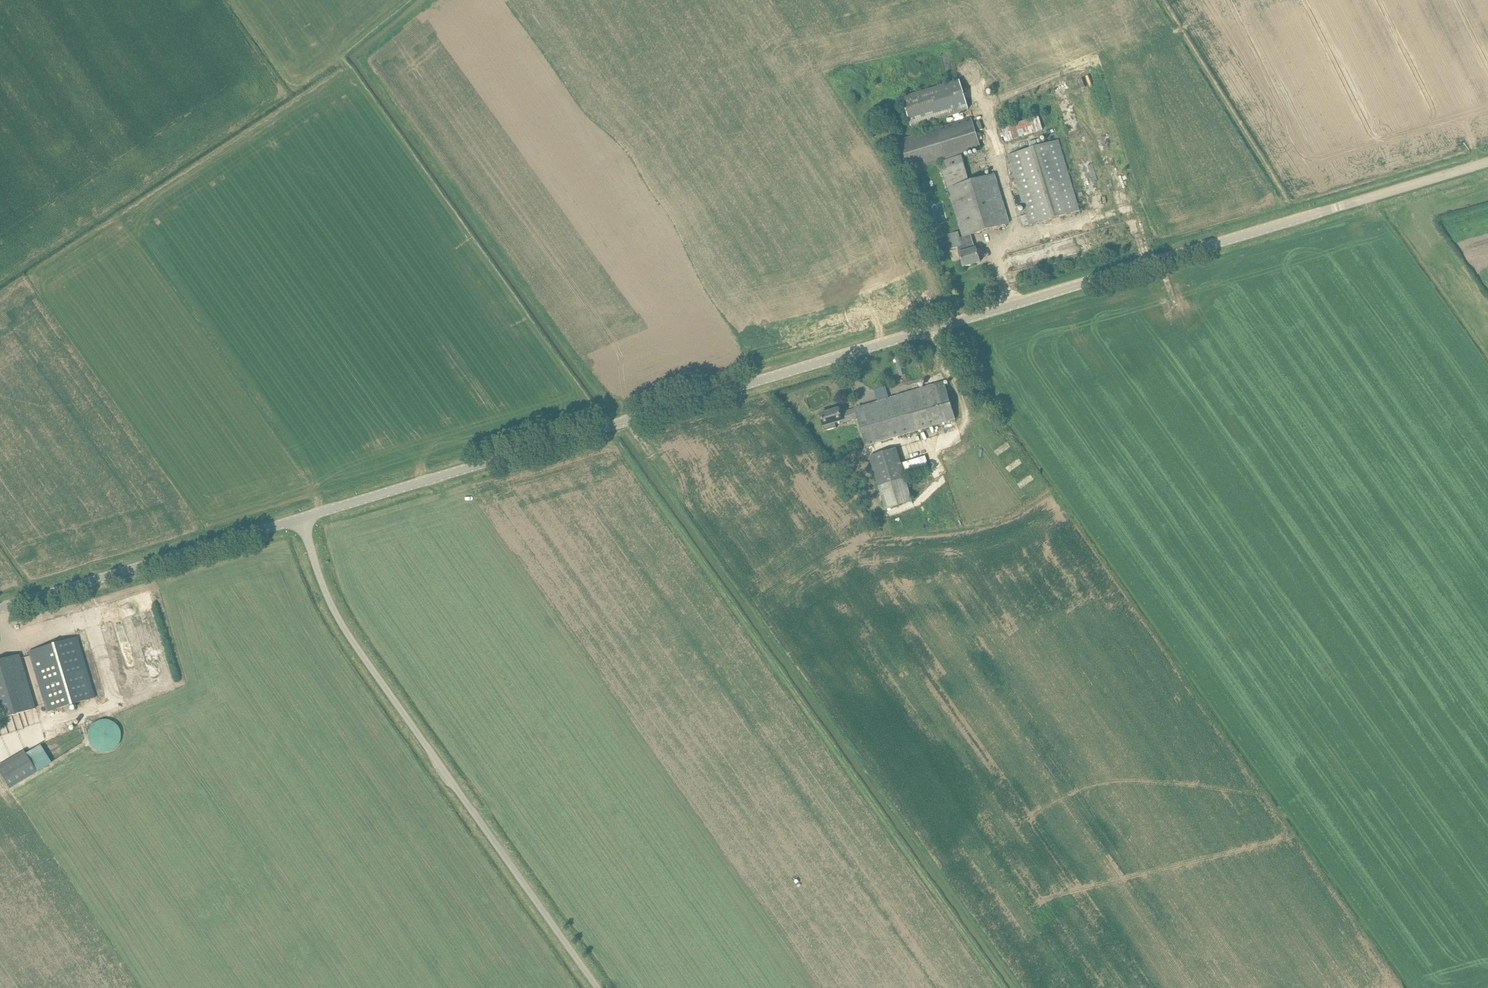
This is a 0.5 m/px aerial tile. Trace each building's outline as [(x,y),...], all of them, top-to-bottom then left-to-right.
[(969,109),(960,81),(960,80),(903,97),(912,126),(969,109)] [(997,125),(1003,143),(1043,131),(1037,113),(997,125)] [(972,118),(896,141),(906,171),(981,148),(972,118)] [(1079,211),(1076,201),(1058,140),(1009,154),(1027,215),(1020,217),(1023,227),(1079,211)] [(940,162),(963,237),(971,235),(1009,223),(994,174),(970,182),(962,156),(940,162)] [(971,235),(963,237),(959,238),(957,232),(946,235),(950,249),(957,247),(963,267),(980,262),(976,248),(975,249),(971,235)] [(858,419),(859,420),(866,446),(955,419),(944,382),(855,408),(855,409),(840,414),(838,409),(820,414),(825,431),(836,428),(835,424),(841,422),(842,424),(858,419)] [(879,486),(906,478),(901,463),(897,448),(870,457),(879,486)] [(925,456),(901,463),(906,478),(930,471),(925,456)] [(95,698),(80,647),(77,638),(29,652),(47,713),(95,698)] [(120,646),(112,649),(115,656),(122,654),(120,646)] [(36,709),(19,655),(0,661),(0,719),(36,709)] [(119,734),(118,730),(117,727),(116,724),(113,721),(111,719),(108,718),(106,717),(103,717),(99,717),(96,718),(94,719),(90,721),(88,723),(87,726),(85,729),(85,733),(85,736),(86,739),(87,742),(89,745),(91,747),(94,749),(97,750),(101,750),(104,750),(108,749),(111,748),(113,746),(116,743),(117,740),(118,737),(119,734)] [(26,754),(24,751),(0,766),(0,773),(10,789),(52,764),(40,745),(26,754)]
